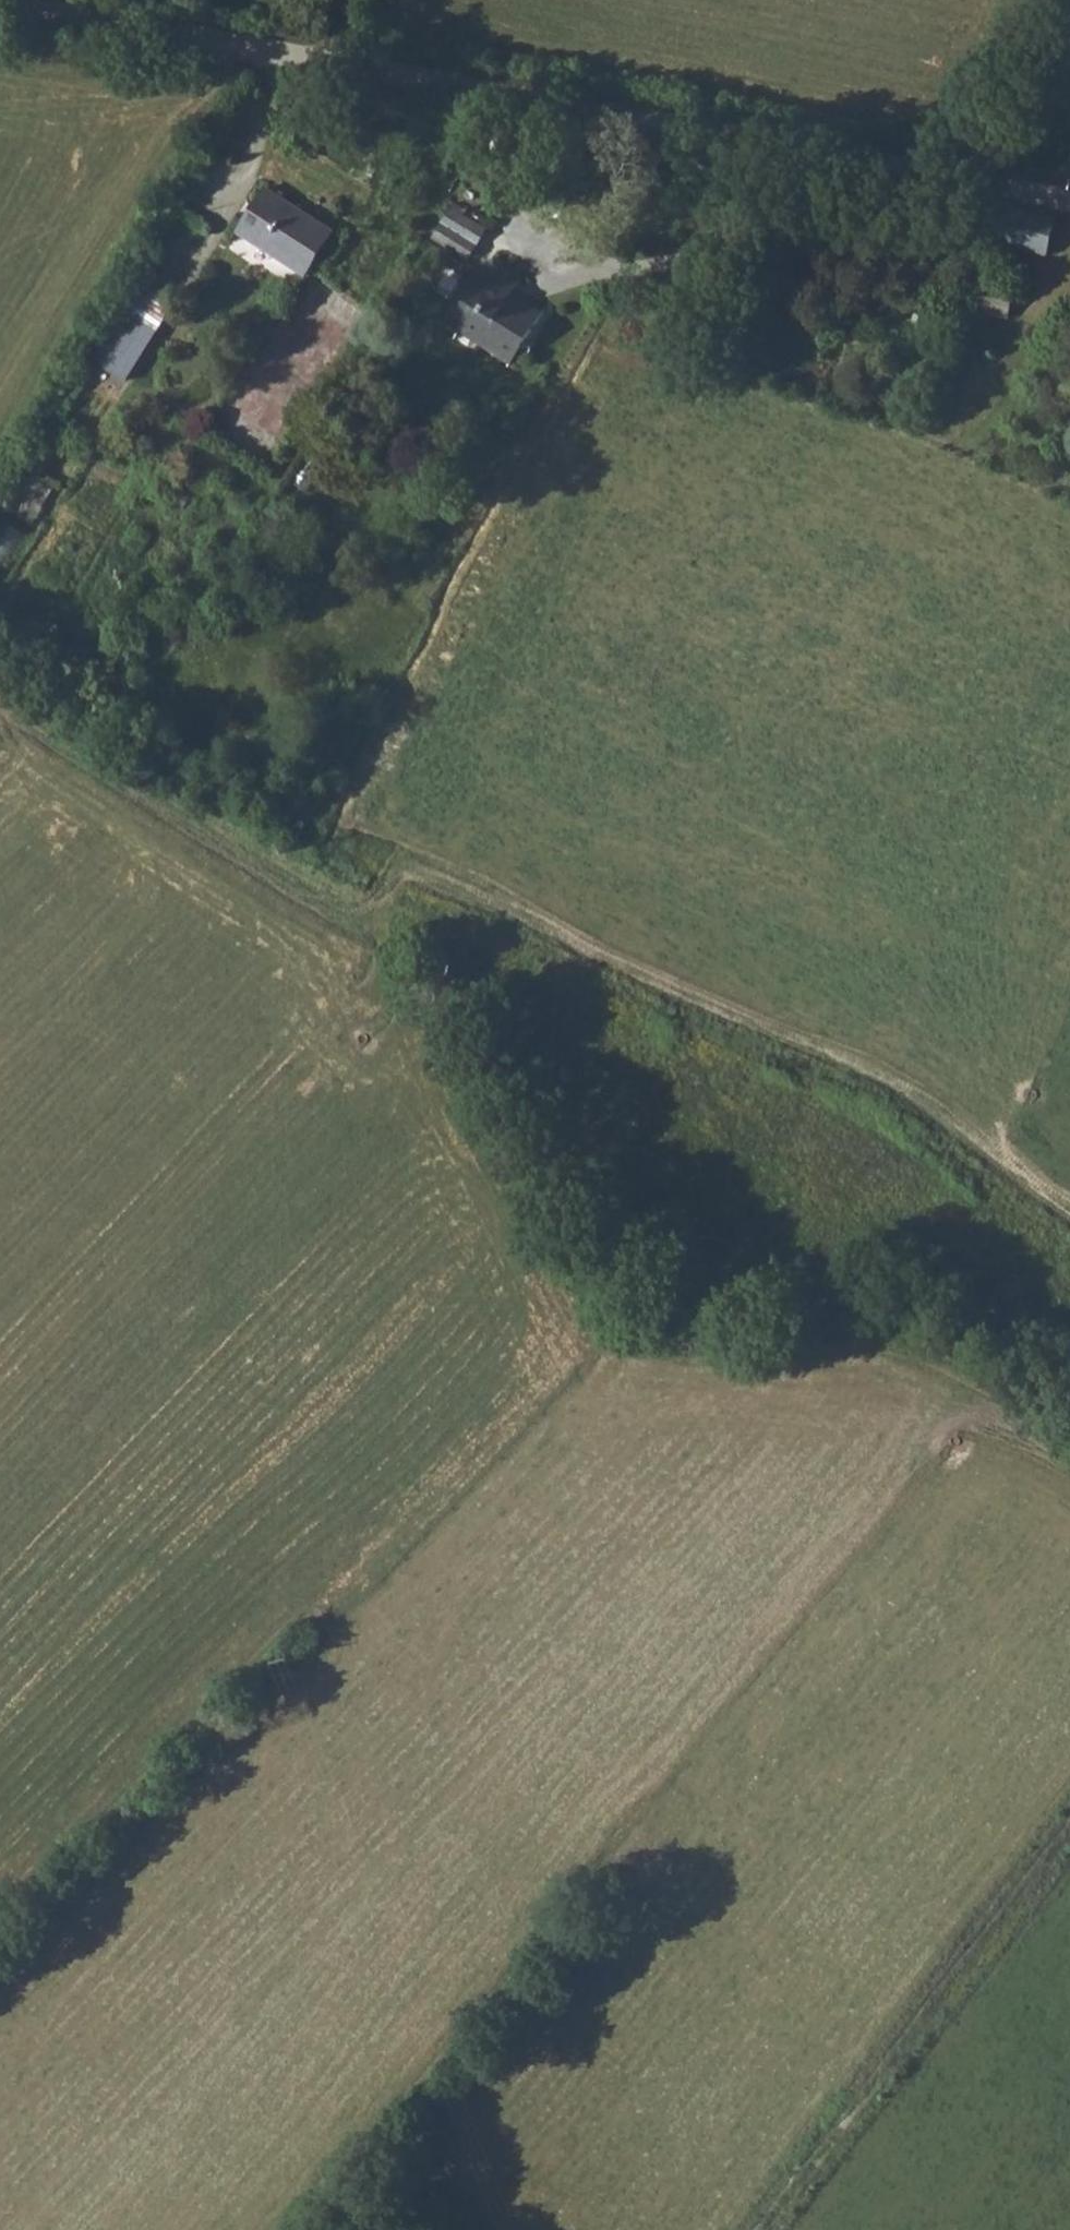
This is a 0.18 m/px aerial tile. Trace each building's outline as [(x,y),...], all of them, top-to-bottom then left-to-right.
[(261,177),(234,223),(301,262),(328,216),(261,177)] [(1052,209),(1004,200),(997,234),(1046,243),(1052,209)] [(453,203),(434,237),(472,258),(491,224),(453,203)] [(469,264),(444,309),(516,351),(540,305),(517,293),(533,266),(508,253),(494,278),(469,264)] [(133,280),(97,363),(136,379),(171,297),(133,280)] [(40,517),(53,484),(20,471),(7,505),(40,517)] [(0,531),(0,571),(1,572),(25,531),(7,520),(0,531)]
